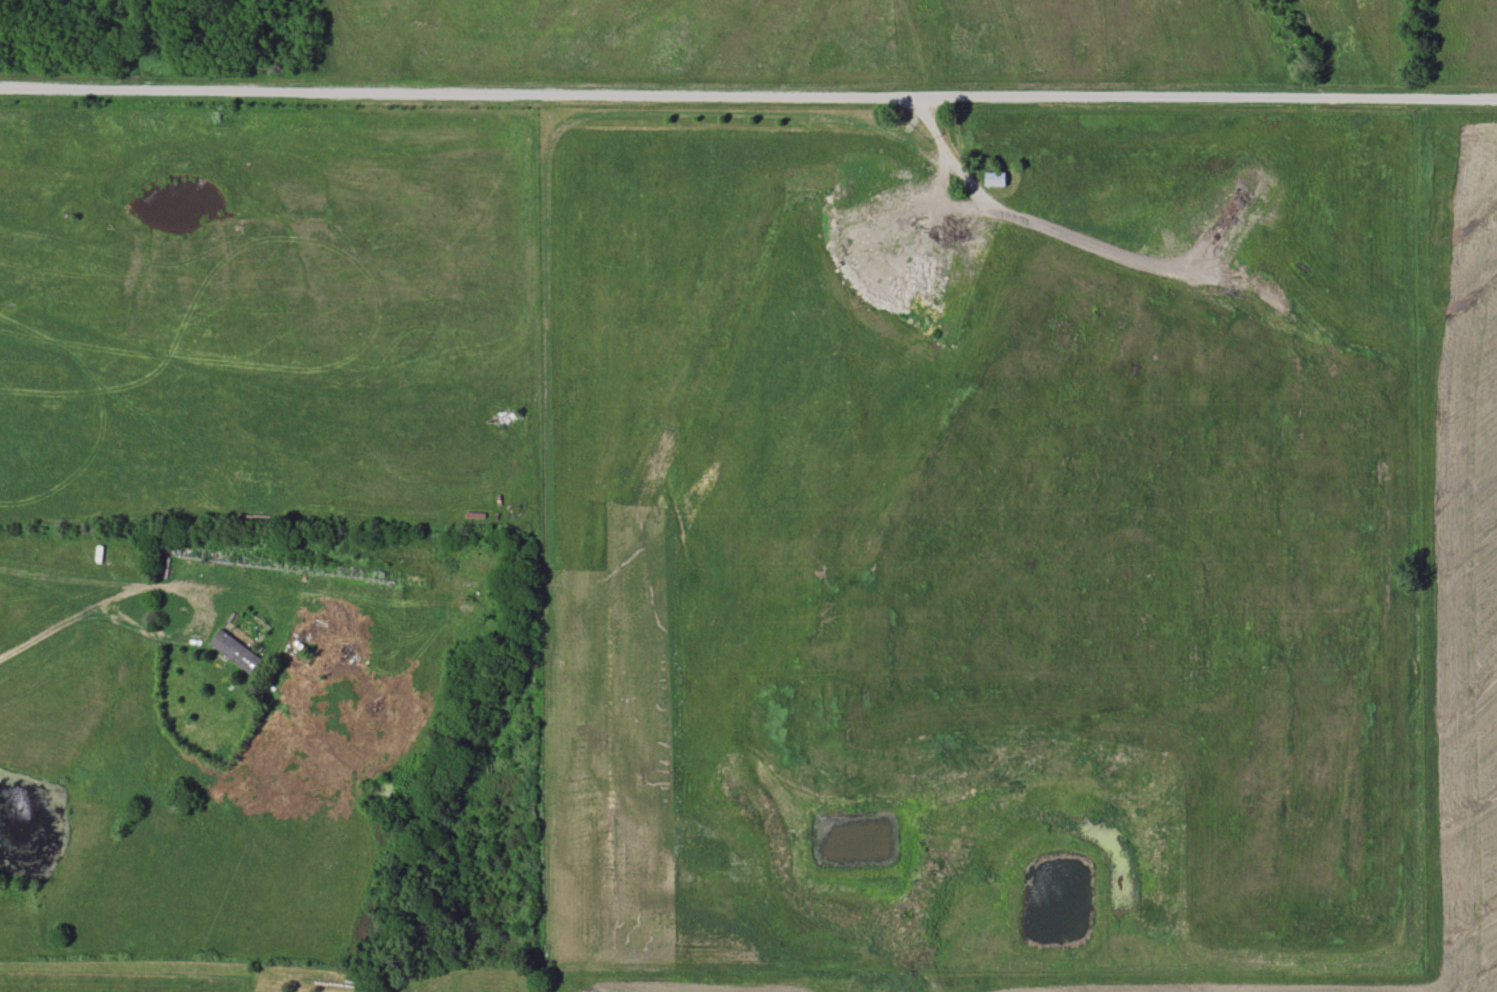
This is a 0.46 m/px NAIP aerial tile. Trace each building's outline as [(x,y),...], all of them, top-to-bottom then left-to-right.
[(986,172),(986,187),(1006,187),(1006,172),(986,172)] [(208,644),(251,675),(262,659),(220,629),(208,644)]
